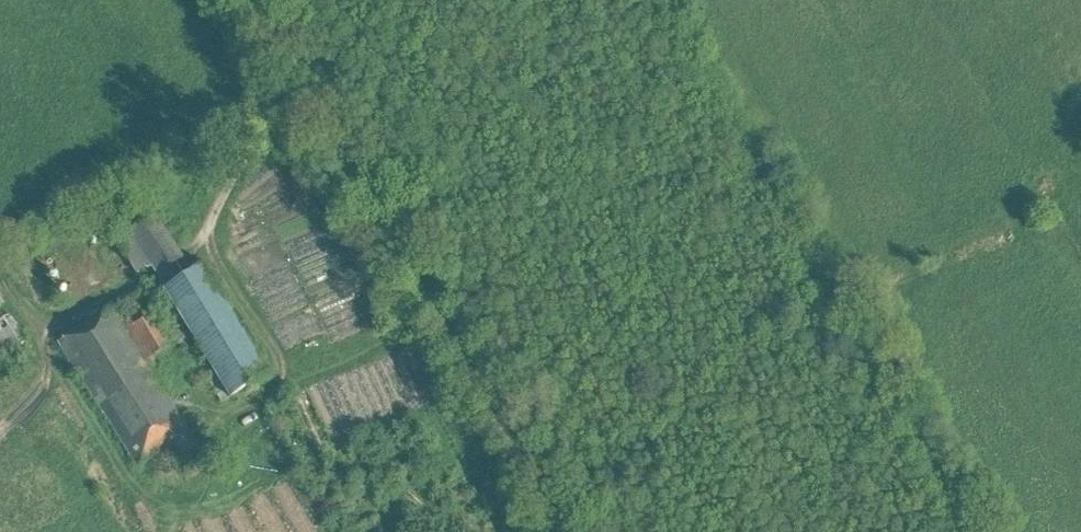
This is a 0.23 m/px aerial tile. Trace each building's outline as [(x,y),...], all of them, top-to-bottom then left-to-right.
[(193,274),(179,251),(156,216),(116,240),(137,276),(152,267),(167,290),(166,291),(186,325),(173,333),(147,289),(112,310),(113,311),(59,343),(139,467),(167,448),(184,475),(202,463),(197,456),(202,452),(146,363),(192,335),(219,380),(211,385),(222,404),(269,376),(203,268),(193,274)] [(0,298),(0,350),(4,356),(27,341),(0,298)]
